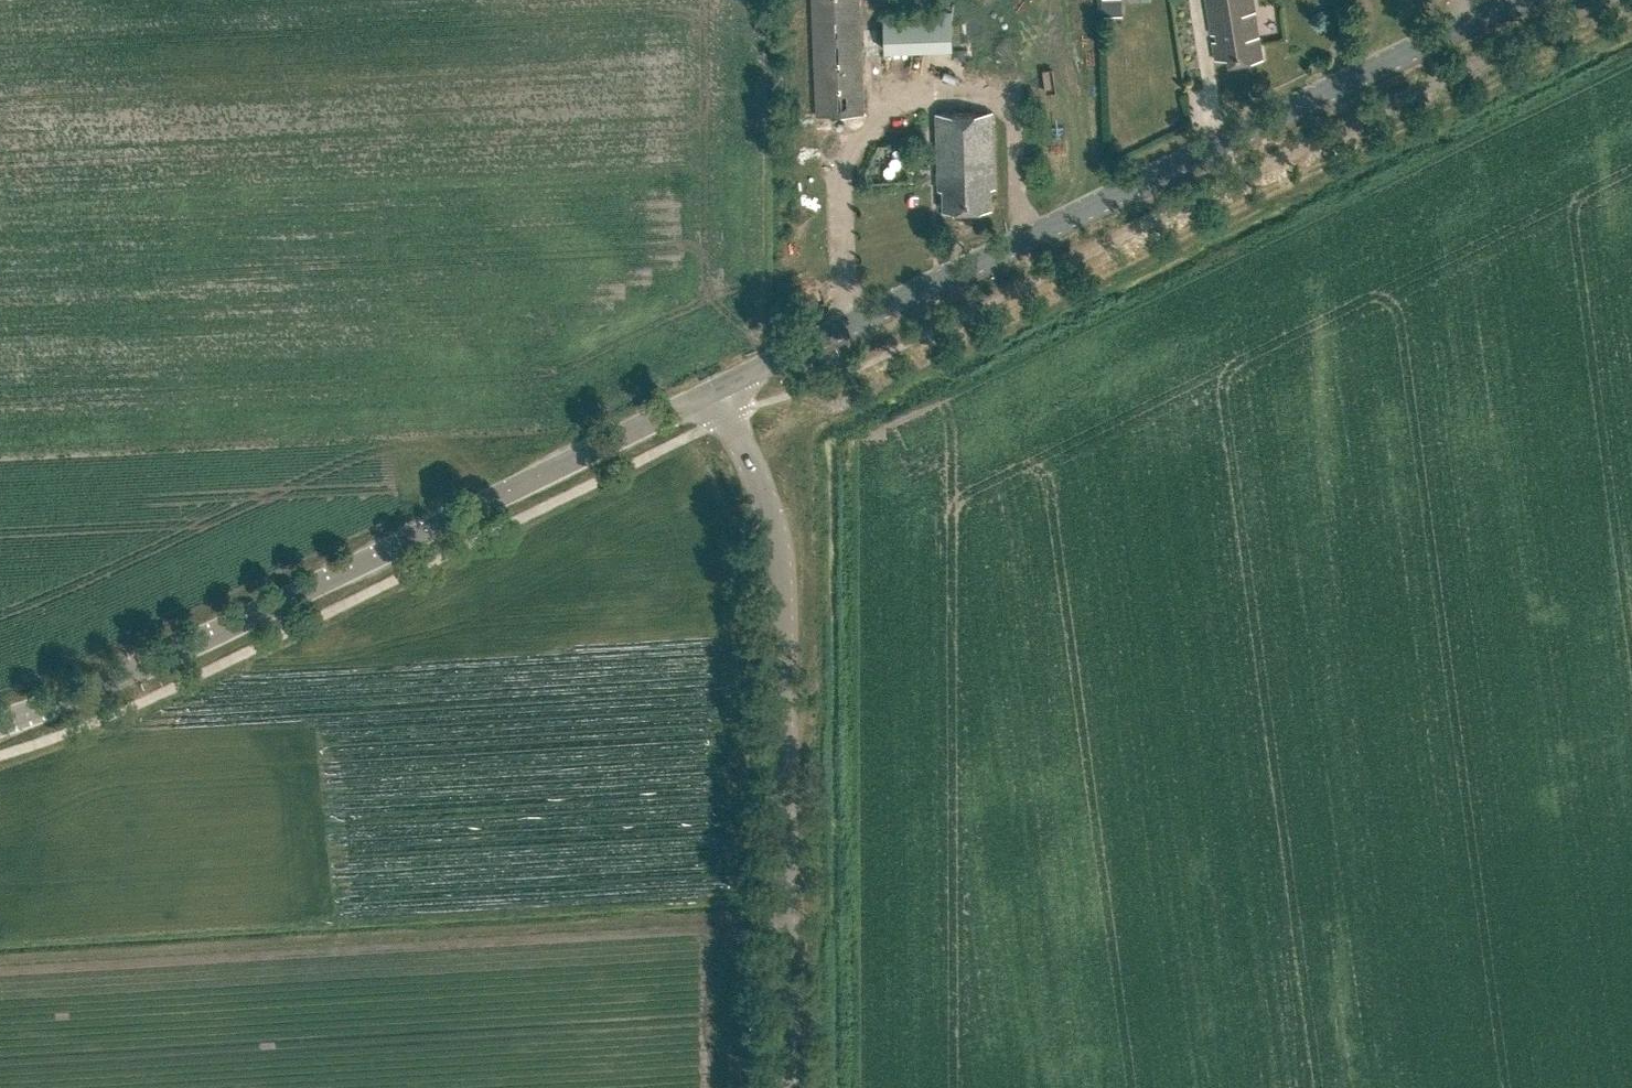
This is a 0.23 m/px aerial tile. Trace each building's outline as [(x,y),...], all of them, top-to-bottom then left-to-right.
[(817,117),(864,115),(859,0),(813,0),(817,117)] [(1120,14),(1120,0),(1103,0),(1103,14),(1120,14)] [(1254,0),(1206,0),(1216,60),(1229,58),(1230,65),(1263,60),(1254,0)] [(952,12),(884,14),(885,50),(953,48),(952,12)] [(936,113),(939,190),(943,190),(944,211),(992,209),(991,188),(995,188),(992,112),(936,113)]
